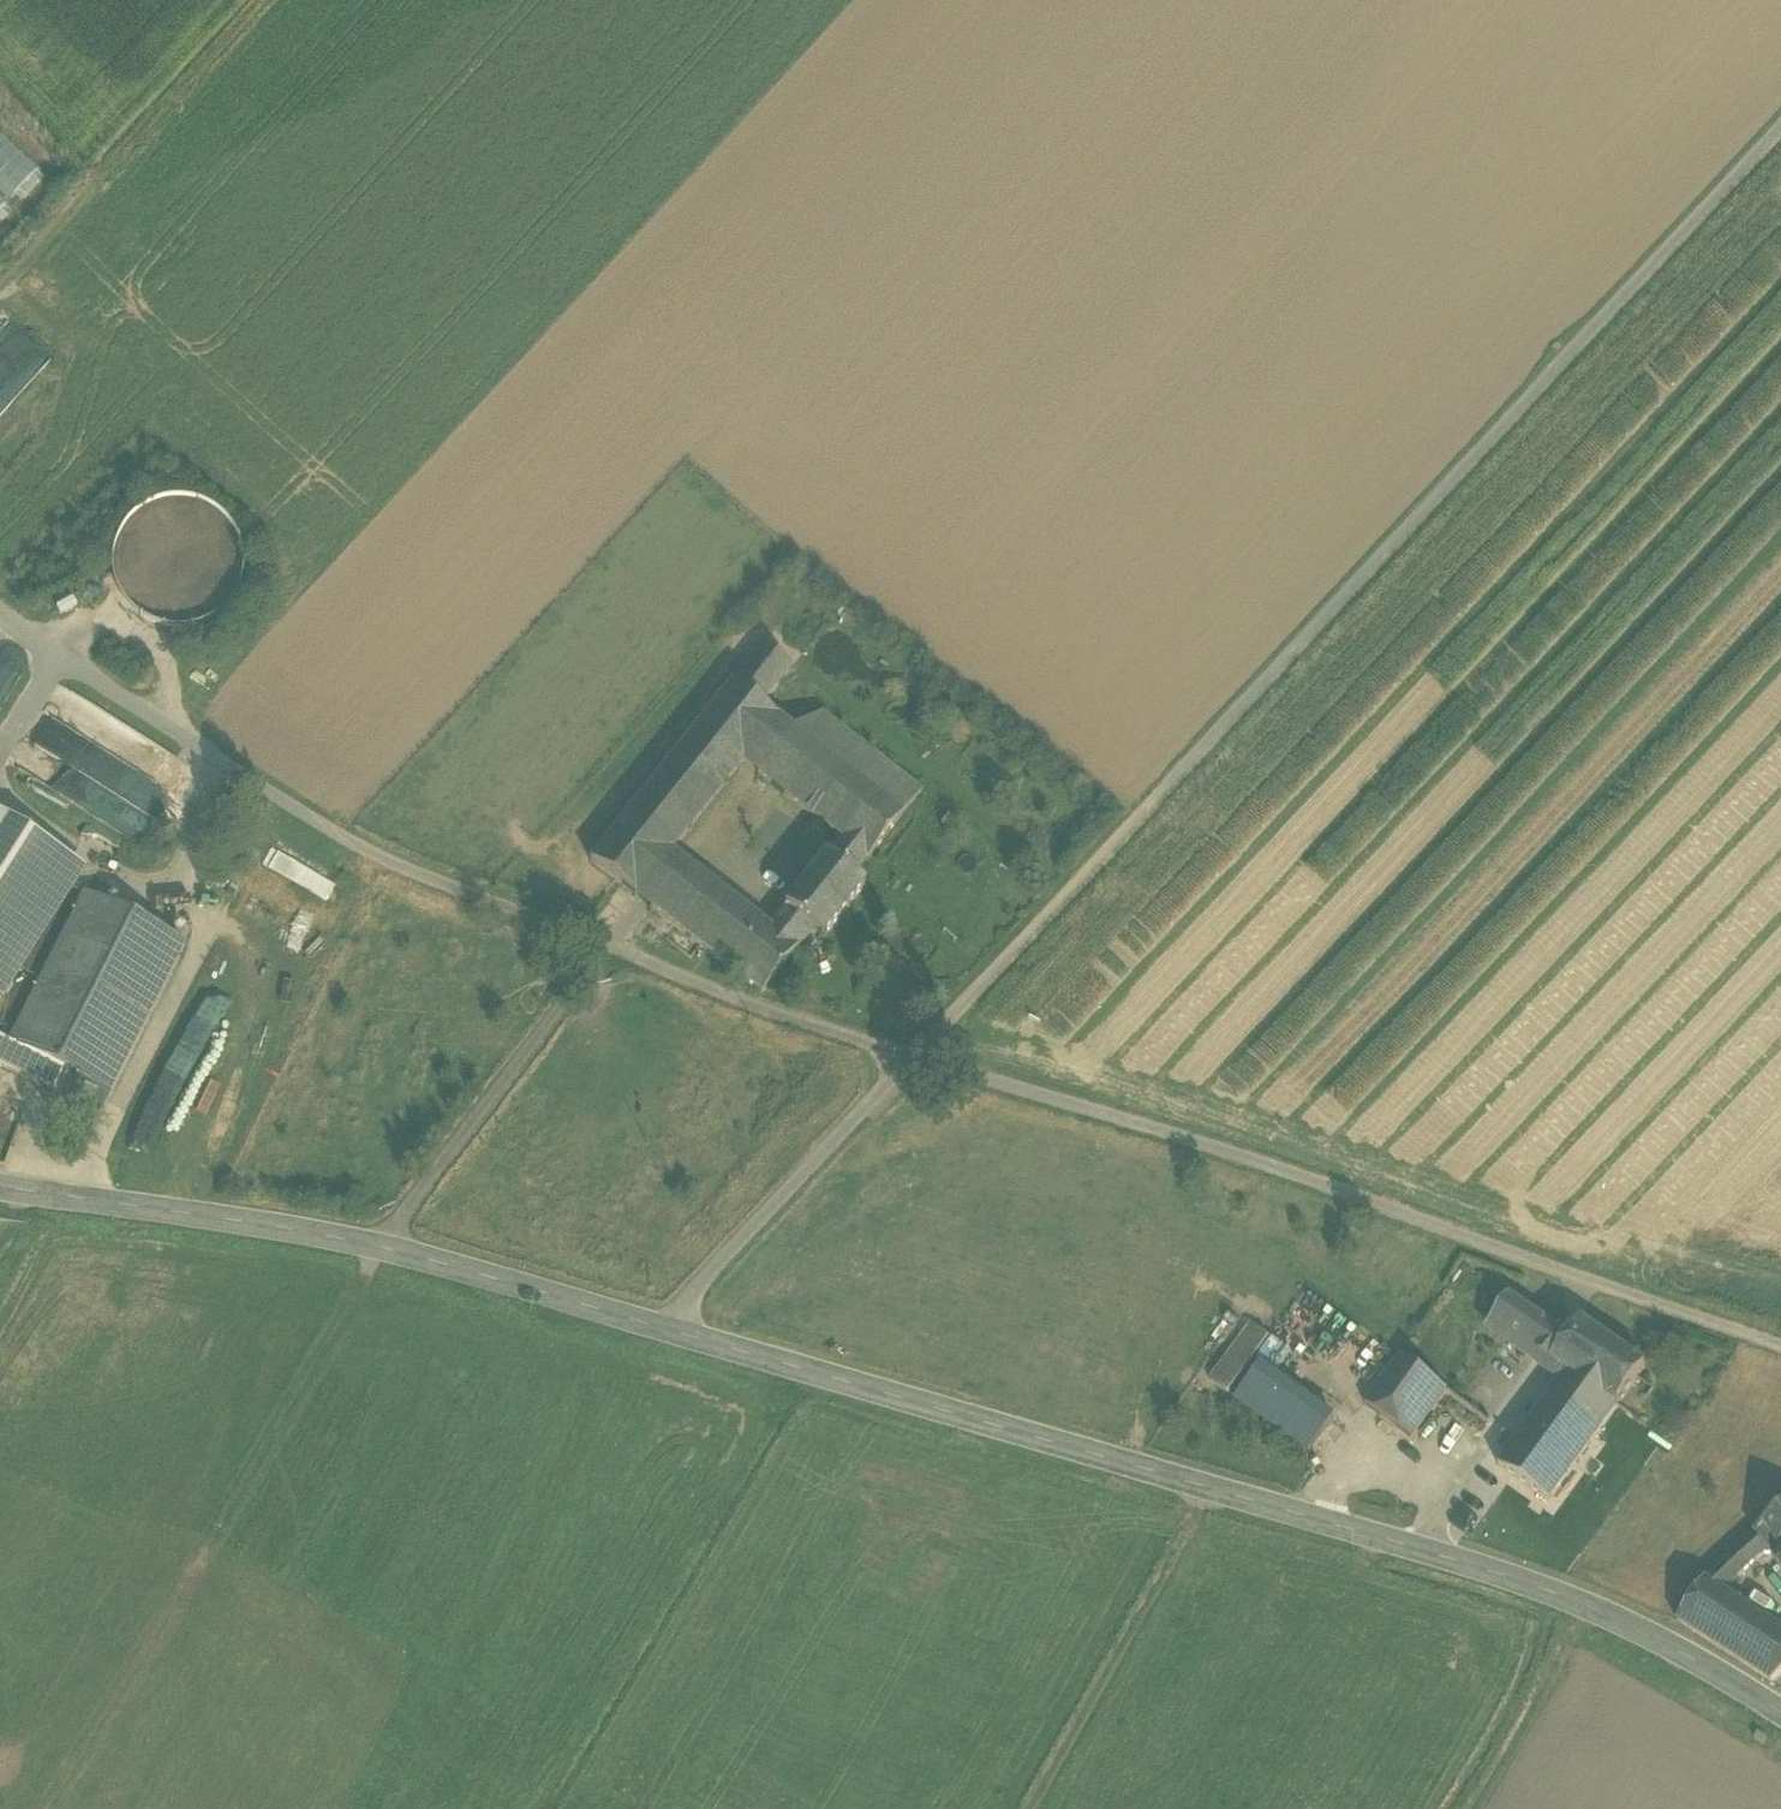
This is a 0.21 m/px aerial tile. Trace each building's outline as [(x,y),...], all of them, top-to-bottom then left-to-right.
[(11,197),(35,172),(0,139),(0,187),(11,197)] [(5,408),(9,384),(24,387),(37,373),(41,355),(25,352),(9,337),(10,333),(4,327),(0,332),(0,358),(12,360),(9,375),(22,370),(21,376),(0,384),(0,413),(5,408)] [(144,626),(165,633),(193,632),(218,620),(235,598),(242,572),(238,546),(225,524),(203,509),(178,503),(152,508),(130,522),(116,544),(111,569),(115,592),(127,611),(144,626)] [(762,643),(730,683),(760,706),(792,666),(762,643)] [(27,660),(0,647),(0,716),(27,660)] [(730,683),(589,863),(636,901),(671,855),(670,854),(741,763),(754,774),(789,729),(760,706),(730,683)] [(61,691),(14,768),(138,844),(185,767),(61,691)] [(919,794),(819,715),(801,739),(901,817),(919,794)] [(801,739),(789,729),(754,774),(823,828),(838,840),(828,853),(824,859),(852,881),(901,817),(801,739)] [(17,834),(0,823),(0,861),(17,834)] [(823,828),(813,841),(828,853),(838,840),(823,828)] [(671,855),(636,901),(650,912),(685,866),(671,855)] [(852,881),(824,859),(781,913),(808,934),(821,944),(863,890),(852,881)] [(767,931),(685,866),(650,912),(758,999),(808,934),(781,913),(767,931)] [(291,879),(321,900),(329,889),(299,867),(291,879)] [(184,944),(84,894),(83,896),(84,897),(10,1043),(9,1043),(8,1045),(109,1095),(110,1093),(109,1093),(182,946),(183,947),(184,944)] [(0,957),(0,1002),(20,971),(0,957)] [(1569,1336),(1508,1294),(1507,1295),(1507,1296),(1490,1319),(1511,1334),(1512,1333),(1551,1361),(1569,1336)] [(1646,1364),(1582,1319),(1569,1336),(1551,1361),(1567,1373),(1615,1407),(1634,1381),(1633,1381),(1646,1364)] [(1254,1324),(1213,1380),(1230,1392),(1271,1336),(1254,1324)] [(1448,1387),(1401,1353),(1366,1402),(1413,1436),(1448,1387)] [(1335,1416),(1262,1363),(1237,1398),(1310,1451),(1335,1416)] [(1515,1443),(1499,1466),(1545,1500),(1562,1477),(1564,1478),(1615,1408),(1615,1407),(1567,1373),(1538,1412),(1529,1425),(1515,1443)] [(1538,1412),(1526,1403),(1517,1416),(1529,1425),(1538,1412)] [(1517,1416),(1503,1434),(1515,1443),(1529,1425),(1517,1416)] [(1755,1533),(1766,1550),(1770,1555),(1780,1547),(1780,1511),(1755,1533)] [(1722,1591),(1766,1550),(1755,1533),(1754,1533),(1705,1579),(1677,1622),(1771,1684),(1780,1676),(1780,1629),(1722,1591)] [(1770,1555),(1780,1571),(1780,1547),(1770,1555)]
